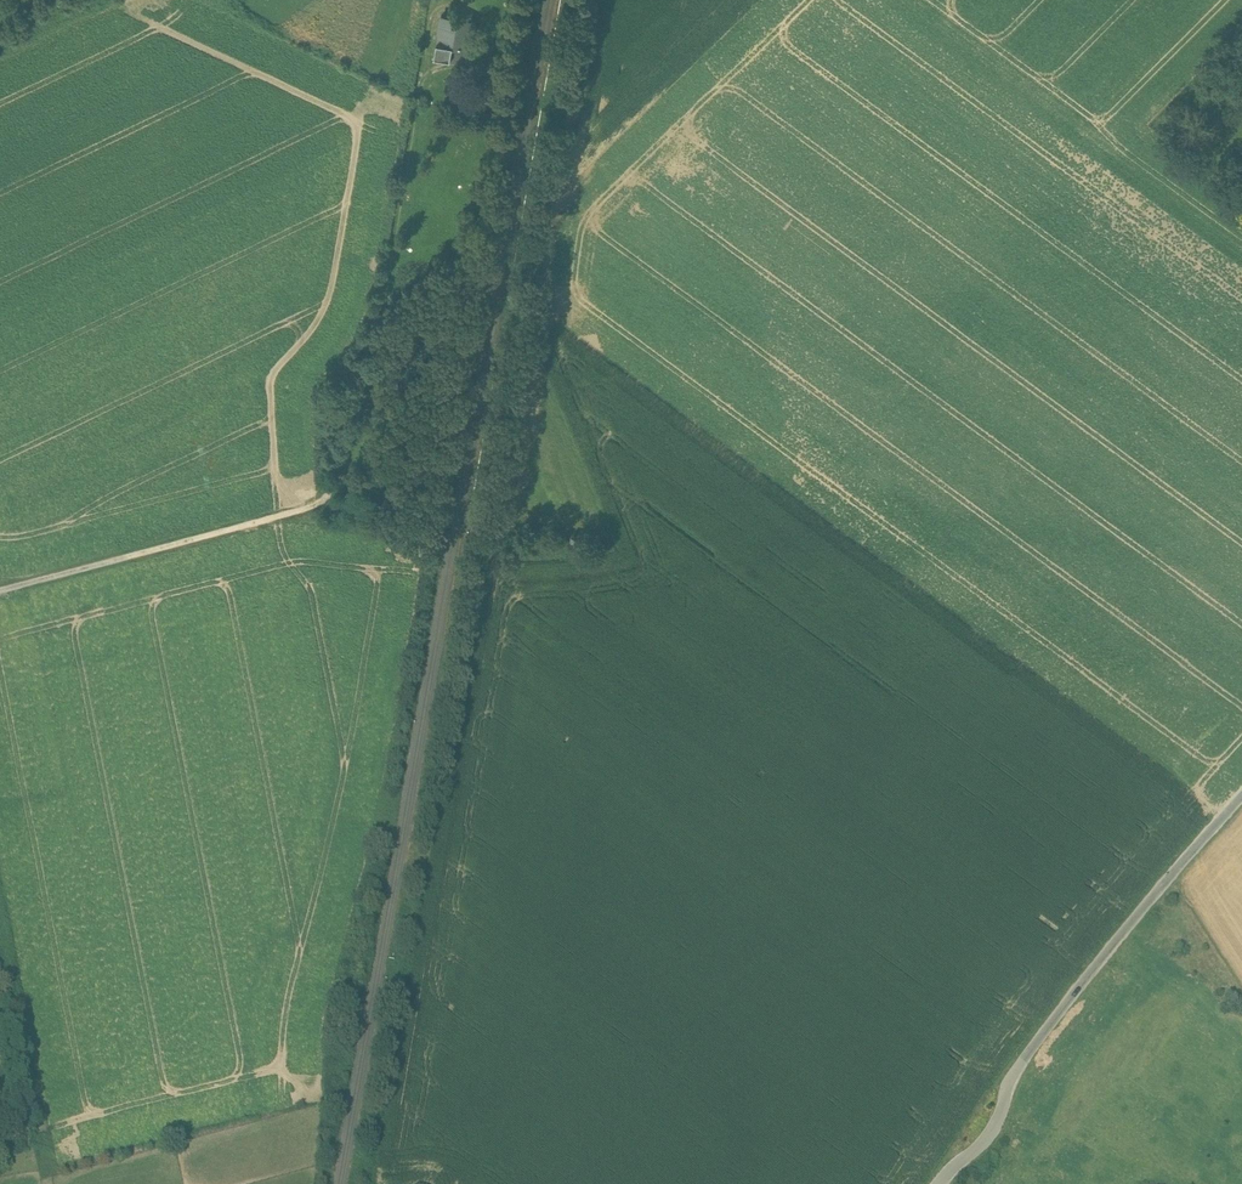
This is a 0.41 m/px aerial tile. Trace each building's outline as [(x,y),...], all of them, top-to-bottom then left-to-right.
[(474,21),(441,16),(434,56),(468,62),(474,21)]
